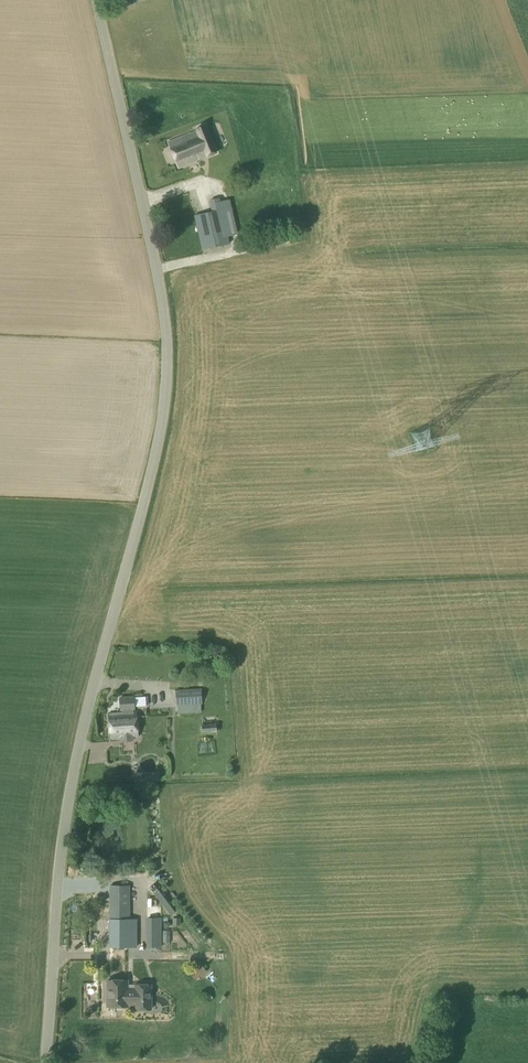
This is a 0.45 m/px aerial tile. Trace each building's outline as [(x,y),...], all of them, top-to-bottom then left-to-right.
[(130,55),(139,63),(150,51),(142,43),(130,55)] [(216,153),(205,125),(196,129),(195,129),(188,132),(189,134),(168,142),(178,168),(199,159),(207,157),(216,153)] [(202,250),(230,244),(219,199),(209,201),(212,212),(194,216),(202,250)] [(176,705),(202,704),(201,689),(175,691),(176,705)] [(119,711),(130,711),(129,698),(118,699),(119,711)] [(109,726),(138,725),(137,713),(109,714),(109,726)] [(208,724),(208,721),(202,721),(202,725),(201,725),(202,733),(216,732),(216,723),(208,724)] [(138,725),(109,726),(110,738),(121,738),(121,741),(133,740),(133,737),(138,737),(138,725)] [(93,747),(94,769),(110,768),(109,747),(93,747)] [(137,948),(137,920),(129,920),(129,886),(109,886),(109,948),(137,948)] [(147,947),(160,947),(160,918),(147,918),(147,947)] [(195,980),(206,971),(200,963),(189,973),(195,980)] [(214,985),(219,982),(216,974),(210,977),(214,985)] [(131,1004),(131,989),(127,989),(127,980),(107,980),(107,1007),(127,1007),(127,1004),(131,1004)] [(131,989),(131,1004),(135,1004),(135,1009),(150,1009),(150,985),(135,985),(135,989),(131,989)]
